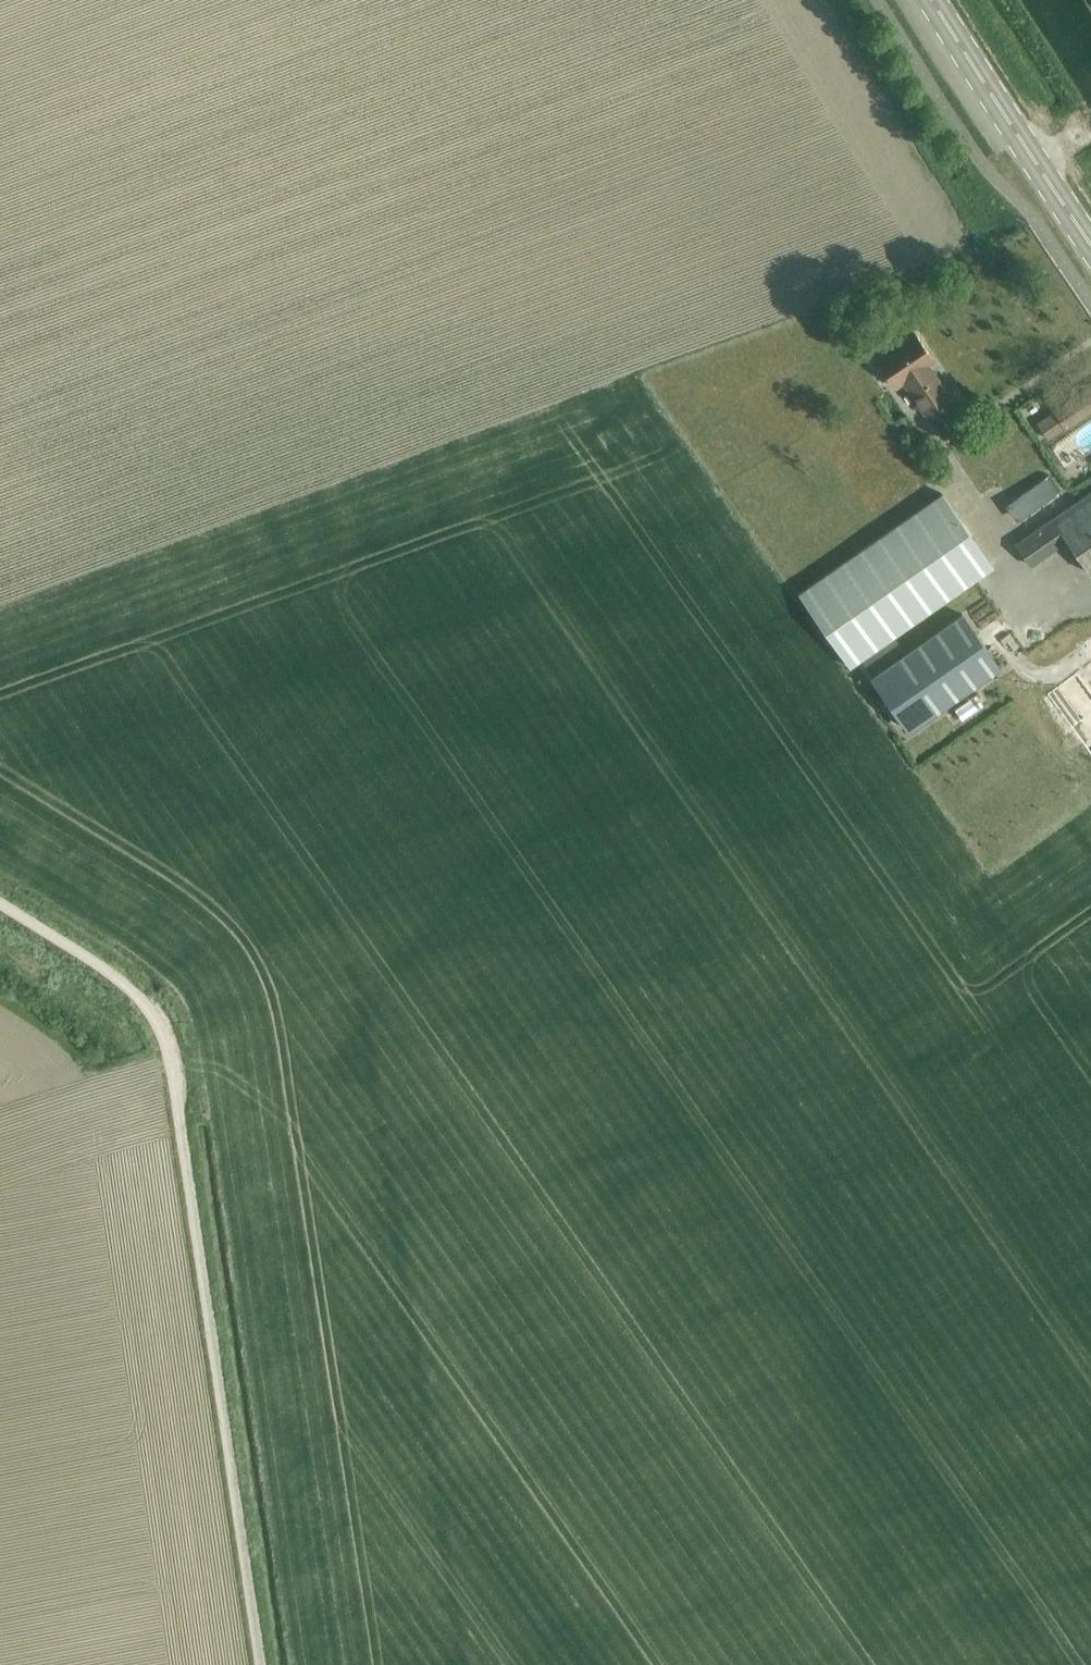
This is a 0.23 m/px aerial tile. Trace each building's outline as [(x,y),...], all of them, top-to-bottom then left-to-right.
[(936,360),(914,328),(875,355),(897,387),(904,382),(925,413),(952,395),(931,364),(936,360)] [(1052,415),(1063,431),(1090,413),(1090,389),(1052,415)] [(1049,474),(1006,504),(1017,520),(1060,490),(1049,474)] [(942,493),(906,518),(798,593),(848,666),(993,566),(942,493)] [(1090,572),(1090,494),(1015,547),(1030,568),(1065,544),(1086,575),(1090,572)] [(962,613),(872,676),(910,730),(999,667),(962,613)] [(1047,693),(1090,754),(1090,662),(1047,693)]
